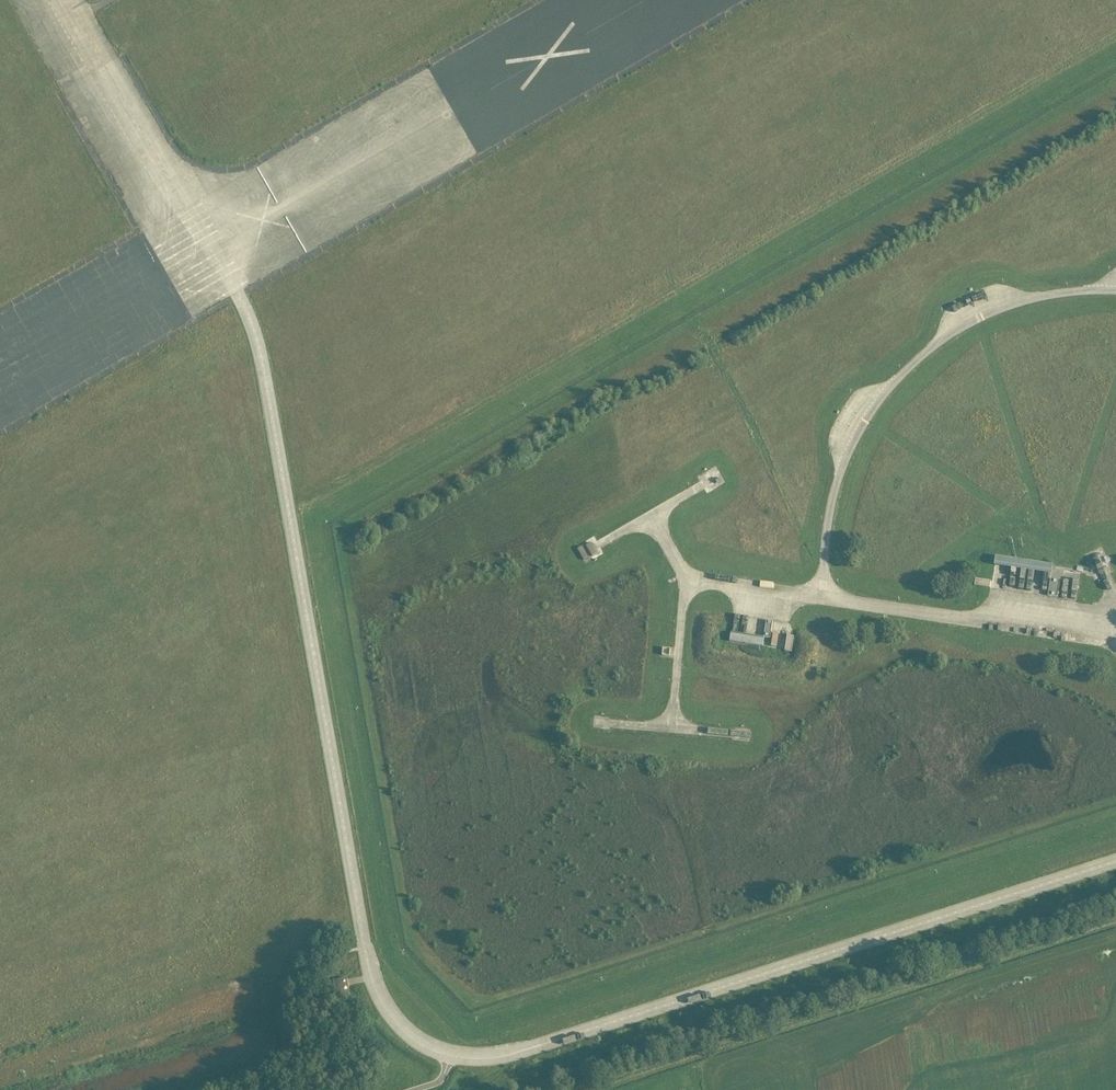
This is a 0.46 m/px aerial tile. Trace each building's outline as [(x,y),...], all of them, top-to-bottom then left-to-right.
[(1053,565),(996,557),(995,565),(1052,574),(1053,565)] [(988,564),(986,579),(993,580),(995,565),(988,564)] [(1048,596),(1058,598),(1060,580),(1050,579),(1048,596)] [(764,637),(770,638),(773,621),(767,620),(764,637)] [(730,642),(763,647),(765,638),(732,633),(730,642)] [(785,651),(791,652),(794,636),(787,635),(785,651)] [(339,949),(328,951),(329,958),(342,955),(341,949),(339,949)] [(346,979),(333,981),(335,992),(334,992),(334,995),(335,994),(335,995),(349,993),(346,979)]
